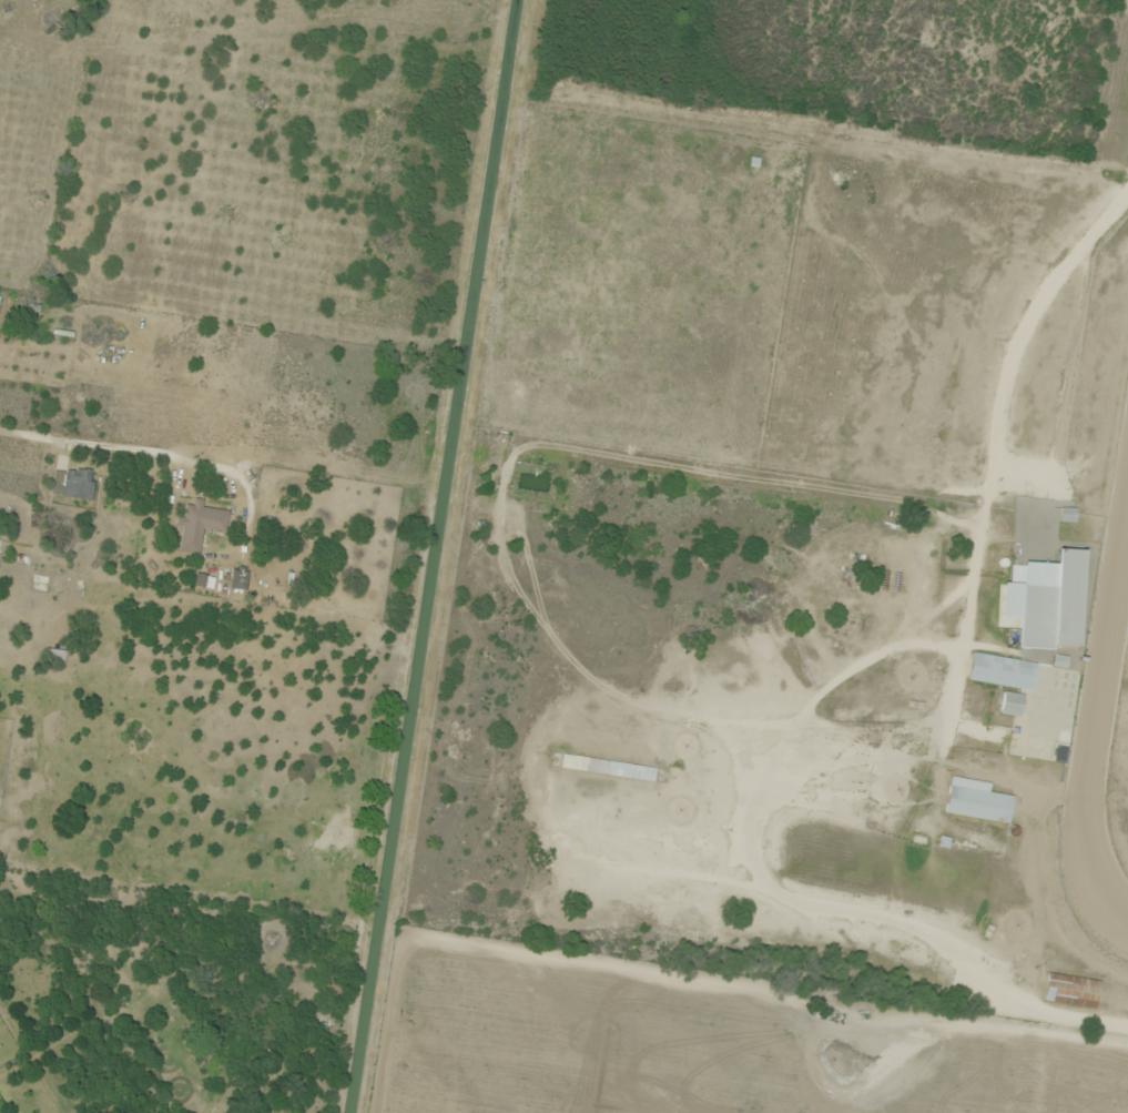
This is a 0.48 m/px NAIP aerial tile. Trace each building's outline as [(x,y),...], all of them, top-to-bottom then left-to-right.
[(94,498),(94,471),(54,471),(54,498),(94,498)] [(202,509),(203,500),(189,499),(187,519),(176,518),(175,528),(182,529),(180,552),(200,554),(202,529),(227,532),(229,512),(202,509)] [(1074,522),(1074,510),(1062,510),(1062,522),(1074,522)] [(1082,551),(1057,549),(1056,586),(1026,585),(1027,567),(1012,566),(1011,592),(1022,593),(1020,648),(1053,650),(1053,646),(1078,648),(1082,551)] [(249,569),(233,567),(230,589),(247,591),(249,569)] [(65,665),(65,651),(48,651),(48,665),(65,665)] [(1034,691),(1038,663),(972,653),(968,681),(1034,691)] [(1024,695),(1002,692),(1000,715),(1021,717),(1024,695)] [(562,756),(560,771),(654,784),(657,769),(562,756)] [(944,814),(1010,825),(1014,798),(990,794),(991,784),(950,777),(944,814)] [(1100,980),(1047,974),(1044,1003),(1098,1008),(1100,980)]
